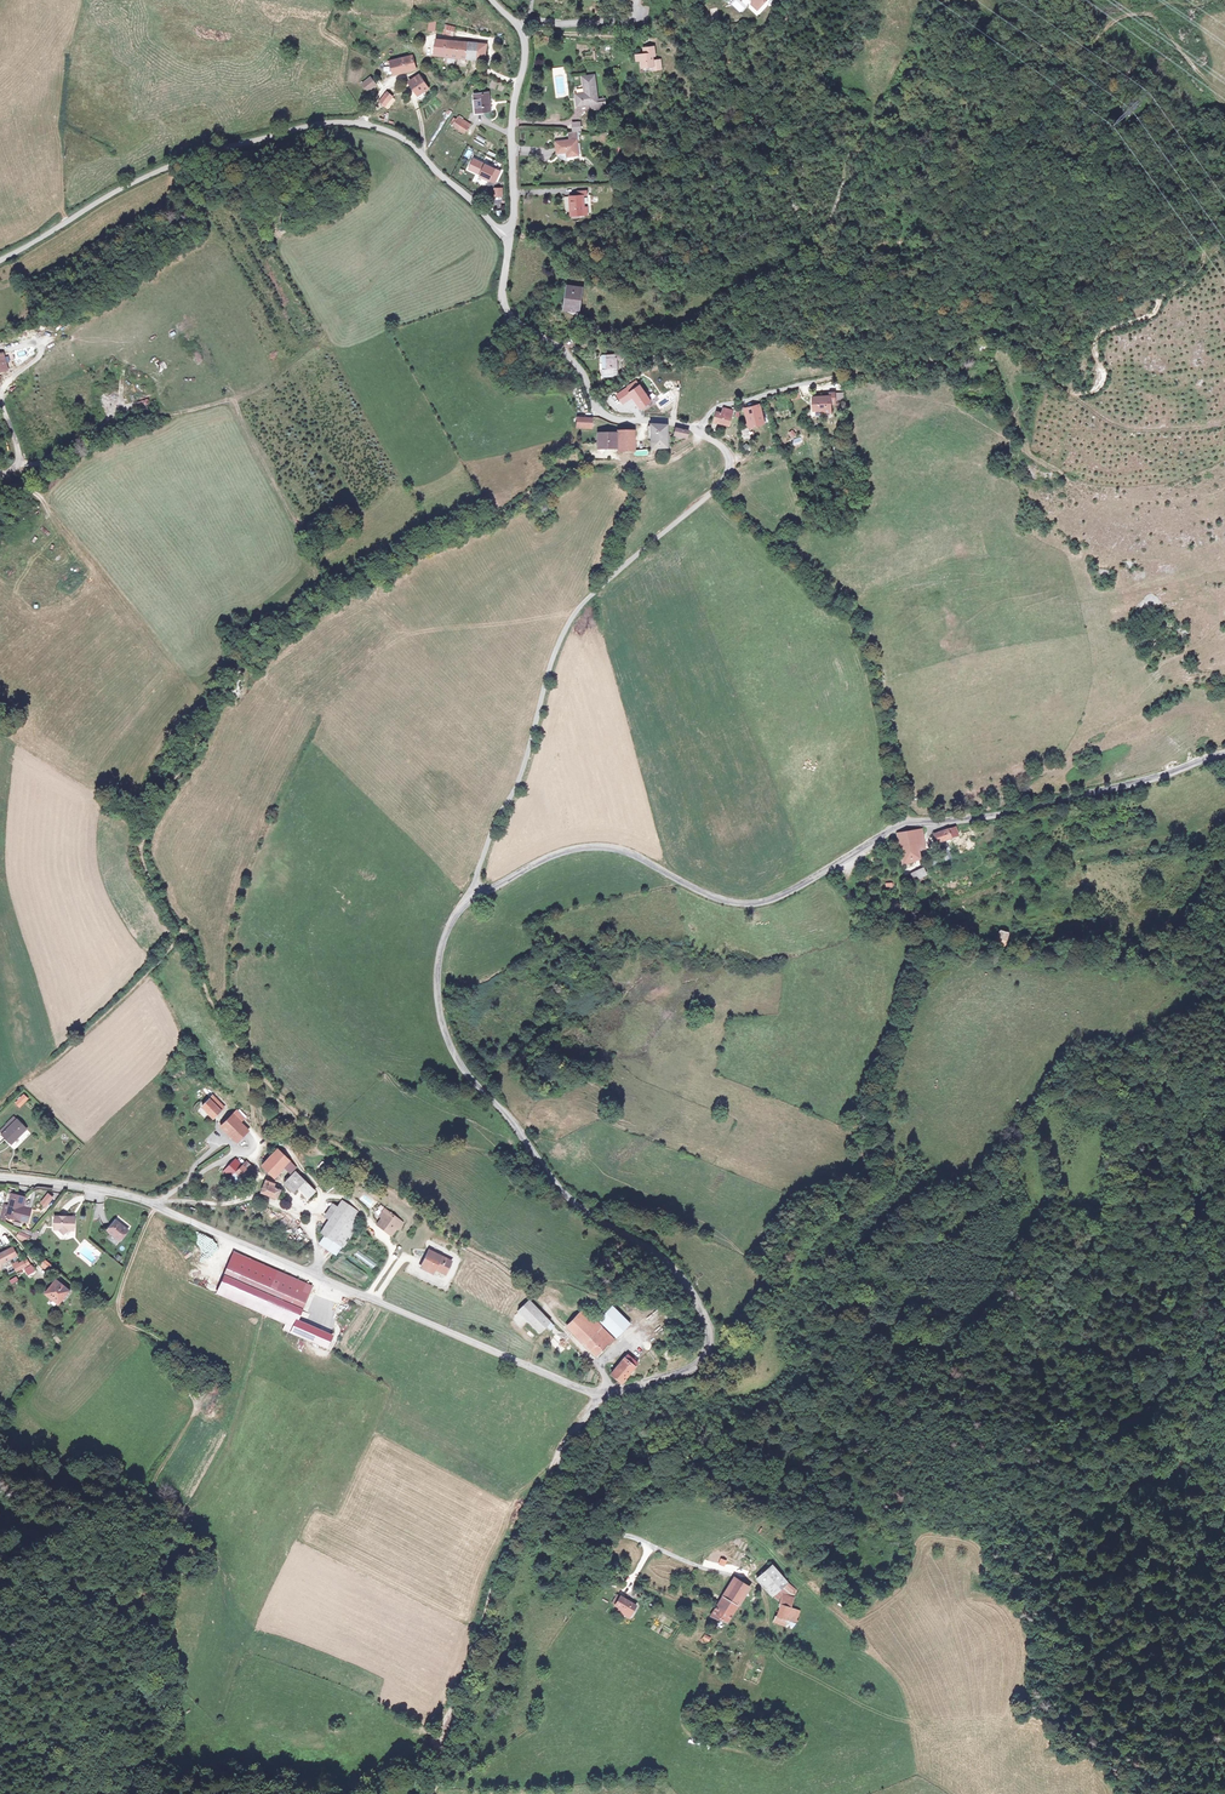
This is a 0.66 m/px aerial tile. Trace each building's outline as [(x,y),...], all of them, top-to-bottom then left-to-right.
[(741,13),(746,7),(737,0),(730,0),(728,2),(741,13)] [(753,4),(760,9),(768,0),(754,0),(753,4)] [(428,21),(427,31),(435,31),(436,21),(428,21)] [(444,36),(453,37),(455,30),(446,29),(444,36)] [(477,62),(477,61),(479,47),(452,44),(438,42),(437,58),(477,62)] [(479,47),(477,61),(485,62),(486,48),(479,47)] [(650,49),(645,50),(646,55),(636,56),(638,68),(650,67),(649,62),(649,58),(652,57),(650,49)] [(414,70),(411,57),(389,64),(392,77),(414,70)] [(427,89),(418,74),(406,85),(415,99),(427,89)] [(367,92),(377,86),(371,76),(360,82),(367,92)] [(590,77),(579,77),(581,94),(572,95),(573,105),(587,104),(588,110),(602,109),(601,103),(593,104),(590,77)] [(389,101),(385,96),(378,104),(383,108),(389,101)] [(496,114),(492,96),(478,99),(481,117),(496,114)] [(458,115),(451,125),(465,134),(471,124),(458,115)] [(448,129),(458,136),(460,133),(451,125),(448,129)] [(458,136),(448,129),(444,134),(454,142),(458,136)] [(475,139),(484,144),(487,140),(478,135),(475,139)] [(566,143),(566,141),(554,143),(556,156),(566,154),(567,159),(578,157),(576,140),(568,141),(569,143),(566,143)] [(467,171),(495,183),(501,170),(472,157),(467,171)] [(493,187),(493,197),(502,197),(502,187),(493,187)] [(587,193),(577,195),(577,199),(570,200),(572,218),(585,216),(584,199),(588,198),(587,193)] [(575,314),(579,290),(566,288),(562,311),(575,314)] [(613,355),(597,357),(600,378),(616,376),(613,355)] [(617,394),(622,403),(632,396),(640,408),(650,401),(639,385),(629,392),(626,387),(617,394)] [(140,408),(149,406),(148,399),(138,401),(140,408)] [(722,406),(721,411),(716,410),(713,422),(730,427),(734,410),(722,406)] [(828,415),(818,416),(818,428),(829,428),(829,430),(836,430),(836,422),(840,422),(840,421),(840,411),(835,411),(835,414),(828,415)] [(848,411),(840,412),(840,421),(849,421),(848,411)] [(582,426),(567,423),(566,431),(581,435),(582,426)] [(768,423),(755,425),(753,426),(757,444),(759,444),(772,441),(768,423)] [(736,444),(742,428),(734,425),(732,430),(725,427),(721,439),(736,444)] [(788,433),(792,438),(797,434),(792,429),(788,433)] [(646,458),(662,456),(663,434),(652,433),(647,433),(647,438),(645,438),(645,442),(647,442),(646,458)] [(682,445),(684,438),(671,436),(670,443),(682,445)] [(594,441),(593,453),(599,453),(599,455),(612,456),(612,460),(629,461),(630,440),(613,439),(613,442),(594,441)] [(955,827),(934,834),(937,843),(958,836),(955,827)] [(898,835),(903,866),(920,863),(919,853),(916,840),(923,838),(922,830),(902,834),(901,832),(899,834),(898,835)] [(923,838),(916,840),(919,853),(926,851),(923,838)] [(946,845),(942,846),(947,860),(951,858),(946,845)] [(923,869),(910,874),(914,881),(926,875),(923,869)] [(1008,935),(997,930),(996,933),(999,934),(998,938),(1006,941),(1008,935)] [(998,938),(995,946),(1003,949),(1006,941),(998,938)] [(23,1093),(14,1103),(19,1108),(29,1099),(23,1093)] [(211,1116),(220,1108),(207,1095),(199,1103),(211,1116)] [(43,1098),(40,1101),(45,1107),(48,1104),(43,1098)] [(233,1141),(246,1128),(230,1111),(218,1124),(233,1141)] [(15,1120),(0,1134),(0,1136),(2,1138),(18,1123),(15,1120)] [(1,1138),(9,1146),(15,1141),(18,1144),(29,1134),(18,1123),(2,1138),(1,1138)] [(15,1141),(9,1146),(13,1149),(18,1144),(15,1141)] [(291,1170),(295,1165),(273,1148),(259,1168),(272,1178),(284,1164),(291,1170)] [(251,1177),(240,1163),(232,1168),(242,1183),(251,1177)] [(313,1189),(306,1183),(293,1173),(283,1185),(292,1191),(297,1186),(300,1188),(309,1195),(313,1189)] [(270,1188),(271,1184),(262,1181),(257,1193),(275,1200),(278,1191),(270,1188)] [(45,1208),(54,1198),(48,1192),(39,1203),(45,1208)] [(20,1219),(26,1198),(12,1195),(6,1215),(20,1219)] [(330,1238),(345,1247),(349,1240),(361,1221),(352,1216),(356,1210),(346,1204),(341,1201),(321,1232),(326,1235),(330,1238)] [(262,1212),(274,1217),(276,1212),(265,1207),(262,1212)] [(402,1219),(389,1209),(385,1215),(378,1223),(389,1232),(396,1223),(398,1224),(402,1219)] [(75,1227),(75,1216),(55,1217),(56,1228),(61,1227),(66,1232),(70,1227),(75,1227)] [(121,1238),(131,1227),(120,1216),(109,1227),(121,1238)] [(292,1231),(297,1235),(301,1232),(296,1227),(292,1231)] [(29,1242),(32,1236),(21,1231),(18,1237),(29,1242)] [(345,1247),(330,1238),(325,1246),(340,1254),(345,1247)] [(371,1269),(376,1263),(358,1250),(354,1255),(371,1269)] [(7,1251),(0,1255),(0,1265),(11,1260),(7,1251)] [(434,1259),(426,1255),(421,1266),(443,1276),(450,1261),(436,1255),(434,1259)] [(27,1256),(12,1264),(16,1272),(23,1269),(27,1276),(35,1272),(27,1256)] [(309,1285),(245,1259),(236,1283),(299,1309),(309,1285)] [(53,1268),(44,1260),(39,1263),(48,1272),(53,1268)] [(53,1280),(52,1282),(41,1292),(49,1299),(55,1292),(61,1286),(53,1280)] [(68,1293),(61,1286),(55,1292),(49,1299),(56,1305),(68,1293)] [(554,1329),(530,1302),(518,1311),(538,1335),(546,1328),(551,1331),(554,1329)] [(581,1312),(567,1326),(596,1356),(610,1341),(581,1312)] [(329,1336),(294,1322),(289,1333),(325,1348),(329,1336)] [(560,1353),(568,1345),(556,1332),(547,1340),(560,1353)] [(626,1356),(612,1370),(622,1381),(637,1366),(626,1356)] [(771,1566),(756,1580),(772,1596),(779,1589),(787,1582),(771,1566)] [(723,1597),(739,1606),(749,1588),(740,1582),(739,1584),(732,1581),(723,1597)] [(782,1594),(779,1589),(772,1596),(780,1604),(782,1596),(782,1594)] [(788,1609),(791,1598),(782,1596),(780,1604),(777,1618),(775,1618),(774,1624),(784,1627),(785,1621),(788,1609)] [(638,1607),(622,1597),(616,1606),(620,1609),(619,1612),(626,1616),(627,1613),(632,1616),(638,1607)] [(739,1606),(723,1597),(719,1604),(717,1603),(715,1606),(717,1608),(712,1616),(720,1618),(728,1624),(739,1606)] [(797,1611),(788,1609),(785,1621),(784,1627),(791,1630),(795,1624),(797,1611)] [(708,1643),(711,1638),(705,1634),(702,1639),(708,1643)]
